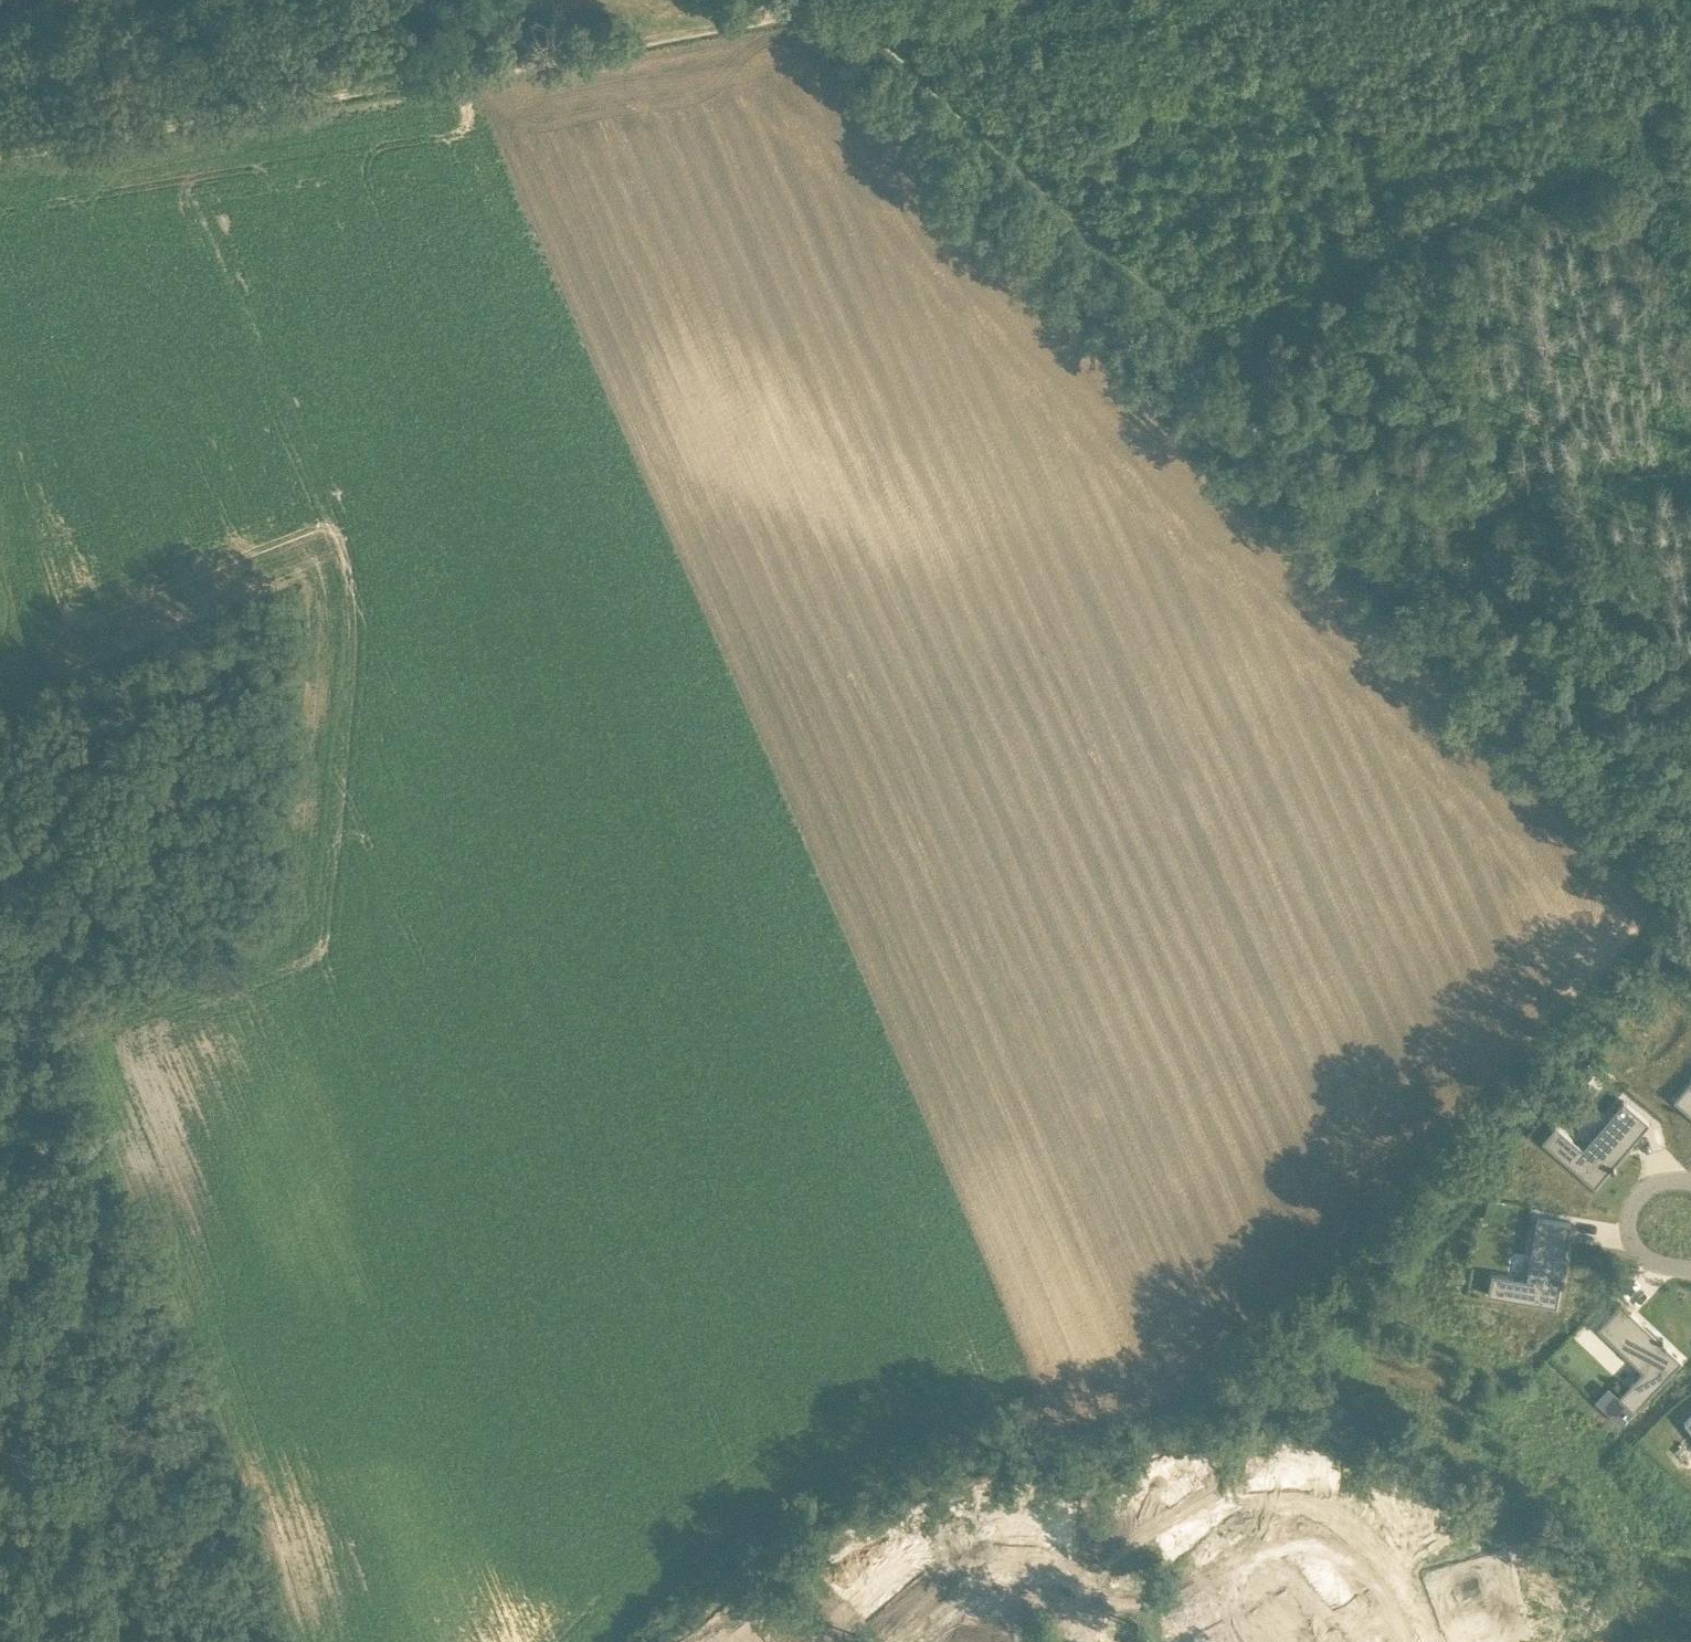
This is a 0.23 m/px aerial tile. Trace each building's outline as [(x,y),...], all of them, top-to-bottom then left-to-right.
[(1690,1115),(1690,1081),(1674,1100),(1690,1115)] [(1611,1169),(1613,1170),(1616,1167),(1614,1165),(1629,1146),(1647,1126),(1650,1123),(1624,1101),(1609,1119),(1612,1122),(1586,1152),(1583,1149),(1556,1125),(1542,1142),(1595,1187),(1611,1169)] [(1527,1280),(1492,1274),(1488,1295),(1557,1306),(1561,1283),(1564,1283),(1565,1278),(1562,1278),(1566,1254),(1570,1227),(1571,1224),(1537,1218),(1534,1241),(1535,1241),(1528,1280),(1527,1280)] [(1646,1368),(1643,1371),(1619,1397),(1634,1411),(1682,1361),(1665,1344),(1667,1342),(1663,1339),(1661,1341),(1644,1325),(1623,1305),(1621,1303),(1598,1328),(1615,1344),(1618,1341),(1646,1368)] [(1312,1455),(1254,1458),(1256,1489),(1333,1485),(1330,1423),(1310,1424),(1312,1455)] [(1230,1501),(1192,1453),(1171,1470),(1188,1493),(1181,1498),(1180,1496),(1149,1520),(1173,1554),(1207,1529),(1198,1517),(1204,1512),(1208,1518),(1230,1501)] [(1401,1473),(1373,1488),(1408,1556),(1467,1526),(1458,1508),(1430,1522),(1428,1523),(1401,1473)] [(1299,1587),(1246,1624),(1257,1640),(1286,1620),(1301,1641),(1339,1641),(1299,1587)] [(748,1634),(739,1641),(755,1641),(748,1634)]
